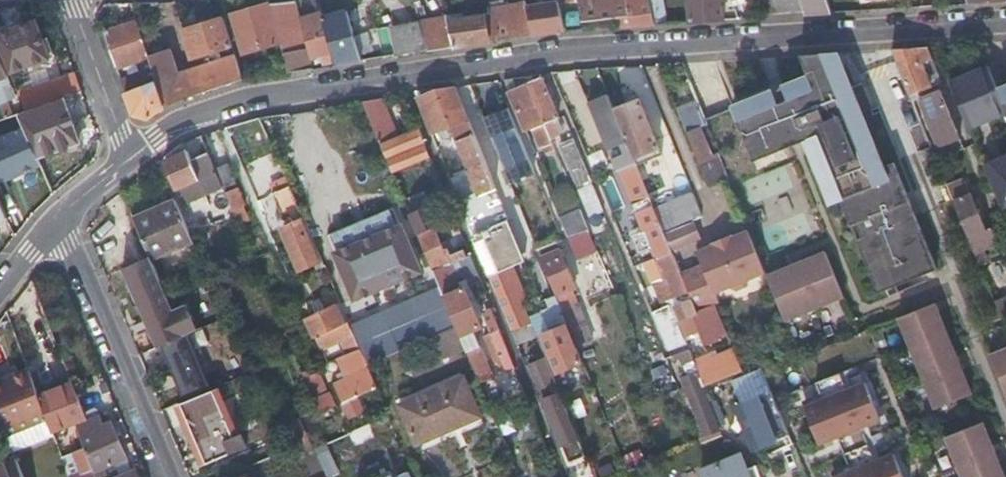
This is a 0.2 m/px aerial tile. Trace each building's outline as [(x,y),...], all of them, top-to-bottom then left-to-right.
[(313,67),(310,58),(301,22),(299,16),(295,0),(293,0),(270,1),(232,13),(242,50),(280,38),(288,71),(313,67)] [(459,12),(445,13),(447,19),(455,45),(489,40),(497,38),(534,32),(526,4),(525,0),(495,8),(489,10),(489,11),(485,13),(471,16),(460,18),(459,12)] [(526,4),(534,32),(565,28),(558,0),(549,0),(526,4)] [(618,24),(655,22),(649,0),(578,0),(582,20),(617,16),(618,24)] [(655,22),(671,21),(666,0),(649,0),(655,22)] [(691,20),(725,17),(724,0),(690,0),(691,20)] [(763,9),(803,7),(801,0),(760,0),(763,9)] [(803,7),(805,12),(829,11),(826,1),(826,0),(801,0),(803,7)] [(362,59),(347,8),(323,15),(337,63),(362,59)] [(323,15),(321,10),(299,16),(301,22),(310,58),(313,67),(328,65),(337,63),(323,15)] [(447,19),(445,13),(418,18),(427,49),(455,45),(447,19)] [(191,55),(231,44),(223,16),(183,28),(191,55)] [(427,49),(418,18),(390,22),(399,54),(427,49)] [(105,31),(117,65),(137,58),(141,68),(120,75),(125,89),(157,79),(149,55),(138,21),(105,31)] [(39,22),(20,28),(19,23),(0,30),(0,46),(9,70),(50,56),(39,22)] [(928,45),(893,47),(913,98),(919,95),(916,90),(942,81),(928,45)] [(157,79),(164,104),(242,79),(236,58),(178,74),(169,48),(149,55),(157,79)] [(817,52),(801,53),(808,72),(784,82),(790,97),(780,101),(773,86),(733,103),(755,158),(803,139),(828,201),(840,196),(878,290),(935,268),(893,161),(882,165),(838,51),(817,52)] [(7,99),(8,99),(6,94),(14,92),(10,83),(0,57),(0,102),(7,99)] [(998,88),(988,64),(950,79),(969,126),(1005,111),(1005,107),(998,88)] [(25,109),(64,95),(66,94),(81,89),(75,71),(35,85),(34,81),(16,87),(25,109)] [(510,89),(526,129),(533,126),(541,145),(543,144),(546,152),(555,148),(551,137),(557,134),(551,118),(559,115),(542,76),(510,89)] [(163,104),(164,104),(157,79),(125,89),(132,112),(148,116),(163,104)] [(689,106),(678,110),(680,116),(708,185),(727,177),(711,136),(703,117),(700,108),(695,97),(689,82),(680,85),(686,100),(690,98),(692,104),(689,106)] [(458,199),(472,234),(492,225),(508,218),(456,86),(415,92),(431,132),(450,125),(454,130),(457,139),(479,191),(458,199)] [(959,138),(939,88),(919,96),(926,112),(939,145),(943,144),(959,138)] [(64,95),(25,109),(18,111),(25,127),(37,156),(78,141),(64,95)] [(639,97),(614,107),(634,157),(635,159),(637,164),(653,157),(663,153),(639,97)] [(375,98),(361,101),(375,134),(379,145),(382,143),(388,158),(424,143),(417,129),(393,139),(388,128),(375,98)] [(0,102),(0,108),(4,117),(13,113),(7,99),(0,102)] [(943,144),(939,145),(926,112),(920,115),(937,157),(946,153),(943,144)] [(25,127),(0,138),(0,180),(39,162),(37,156),(25,127)] [(994,131),(978,134),(983,157),(999,154),(994,131)] [(580,188),(593,182),(574,137),(560,143),(580,188)] [(201,188),(203,192),(222,185),(215,168),(207,151),(190,158),(187,150),(165,158),(175,187),(197,178),(201,188)] [(1004,209),(1005,208),(1005,151),(985,159),(1004,209)] [(448,158),(442,160),(449,176),(455,173),(448,158)] [(226,164),(215,168),(222,185),(225,191),(235,186),(226,164)] [(623,172),(627,182),(642,176),(641,174),(638,166),(623,172)] [(948,183),(966,176),(963,170),(945,177),(948,183)] [(672,250),(665,231),(655,207),(654,205),(652,201),(642,176),(627,182),(646,228),(638,231),(640,236),(635,238),(642,255),(654,250),(680,315),(696,308),(682,272),(672,250)] [(966,176),(948,183),(951,193),(974,249),(979,263),(987,260),(981,246),(999,239),(991,219),(984,222),(966,176)] [(175,187),(179,197),(201,188),(197,178),(175,187)] [(320,259),(287,183),(272,191),(305,266),(320,259)] [(237,186),(235,186),(225,191),(228,200),(235,214),(238,222),(247,218),(242,205),(244,204),(237,186)] [(180,202),(203,192),(201,188),(179,197),(180,202)] [(702,216),(693,191),(655,207),(665,231),(687,222),(693,219),(702,216)] [(174,196),(151,206),(169,248),(193,238),(175,198),(174,196)] [(235,214),(228,200),(216,205),(222,220),(235,214)] [(132,214),(149,255),(149,256),(169,248),(151,206),(132,214)] [(392,207),(328,234),(354,296),(419,268),(392,207)] [(568,235),(588,228),(581,210),(561,216),(568,235)] [(701,238),(693,219),(687,222),(665,231),(672,250),(701,238)] [(448,262),(466,255),(463,248),(450,253),(447,246),(443,248),(433,225),(416,232),(431,269),(448,262)] [(703,264),(682,272),(696,308),(715,300),(717,299),(714,291),(730,285),(736,288),(745,284),(748,278),(765,271),(765,270),(762,264),(754,244),(748,229),(732,236),(731,233),(713,241),(713,243),(697,250),(703,264)] [(554,292),(555,293),(558,292),(572,329),(578,344),(593,339),(571,286),(574,285),(556,239),(536,248),(554,292)] [(826,246),(765,270),(765,271),(770,283),(784,317),(845,293),(826,246)] [(149,255),(134,261),(158,320),(173,313),(171,307),(149,256),(149,255)] [(120,267),(155,346),(166,341),(158,320),(134,261),(120,267)] [(473,328),(479,325),(463,286),(459,288),(448,262),(431,269),(443,297),(455,326),(458,334),(475,375),(489,369),(473,328)] [(556,370),(582,359),(555,293),(554,292),(538,299),(542,309),(534,312),(542,331),(541,332),(544,341),(556,370)] [(995,301),(1000,316),(1005,314),(1005,296),(995,301)] [(368,364),(455,326),(443,297),(355,335),(368,364)] [(935,298),(897,312),(935,406),(972,391),(935,298)] [(675,317),(678,323),(684,320),(689,333),(698,329),(704,343),(718,338),(708,316),(719,311),(716,303),(715,300),(696,308),(680,315),(675,317)] [(176,320),(191,314),(186,301),(171,307),(173,313),(176,320)] [(377,386),(368,364),(355,335),(349,320),(344,322),(336,303),(306,315),(314,335),(317,334),(322,345),(342,336),(349,351),(342,354),(351,375),(336,381),(349,413),(363,407),(357,394),(377,386)] [(489,332),(500,360),(509,357),(490,306),(482,309),(491,331),(489,332)] [(527,310),(506,319),(510,330),(531,321),(529,314),(527,310)] [(536,334),(540,343),(544,341),(541,332),(542,331),(534,312),(529,314),(531,321),(536,334)] [(158,320),(166,341),(197,328),(191,314),(176,320),(173,313),(158,320)] [(666,325),(660,328),(671,354),(688,347),(678,323),(675,317),(672,319),(676,328),(668,332),(666,325)] [(220,343),(235,336),(228,318),(227,318),(203,328),(211,346),(220,343)] [(515,342),(536,334),(531,321),(510,330),(515,342)] [(209,347),(211,346),(203,328),(201,329),(209,347)] [(219,364),(227,381),(250,371),(235,336),(220,343),(228,360),(219,364)] [(991,352),(1005,390),(1005,345),(991,352)] [(711,409),(713,408),(703,385),(689,350),(674,356),(676,361),(682,359),(687,371),(679,375),(696,414),(704,435),(719,429),(711,409)] [(529,362),(569,461),(585,454),(564,401),(545,355),(529,362)] [(173,387),(179,401),(208,389),(203,378),(196,361),(167,373),(173,387)] [(224,382),(227,381),(219,364),(217,365),(219,371),(224,382)] [(318,412),(335,407),(321,366),(304,371),(318,412)] [(213,387),(224,382),(219,371),(203,378),(208,389),(213,387)] [(840,371),(817,380),(824,397),(805,405),(820,442),(839,434),(852,469),(834,476),(904,476),(894,452),(876,459),(862,425),(881,418),(866,381),(847,388),(840,371)] [(663,378),(666,387),(677,383),(677,382),(673,374),(663,378)] [(1,425),(2,427),(43,411),(42,410),(37,395),(30,376),(6,385),(3,379),(0,380),(0,423),(1,425)] [(463,376),(399,404),(415,443),(479,415),(463,376)] [(99,381),(103,391),(108,389),(103,379),(99,381)] [(37,395),(42,410),(43,411),(50,429),(83,416),(69,382),(37,395)] [(166,390),(172,404),(179,401),(173,387),(166,390)] [(208,389),(179,401),(205,462),(246,445),(241,432),(233,435),(213,387),(208,389)] [(793,441),(772,389),(735,404),(736,408),(734,419),(744,425),(753,448),(762,444),(765,452),(793,441)] [(514,402),(522,423),(534,418),(526,397),(514,402)] [(124,454),(111,422),(104,425),(98,413),(86,418),(74,423),(83,445),(94,476),(107,476),(130,467),(124,454)] [(946,433),(963,476),(1005,476),(983,419),(946,433)] [(530,455),(523,439),(508,446),(514,461),(530,455)] [(83,445),(70,450),(78,471),(68,475),(68,476),(94,476),(83,445)] [(700,468),(702,473),(700,476),(759,476),(754,466),(748,468),(741,452),(700,468)] [(14,458),(0,464),(0,476),(22,476),(14,458)] [(382,476),(417,476),(412,465),(382,476)] [(134,466),(130,467),(107,476),(139,476),(134,466)]
